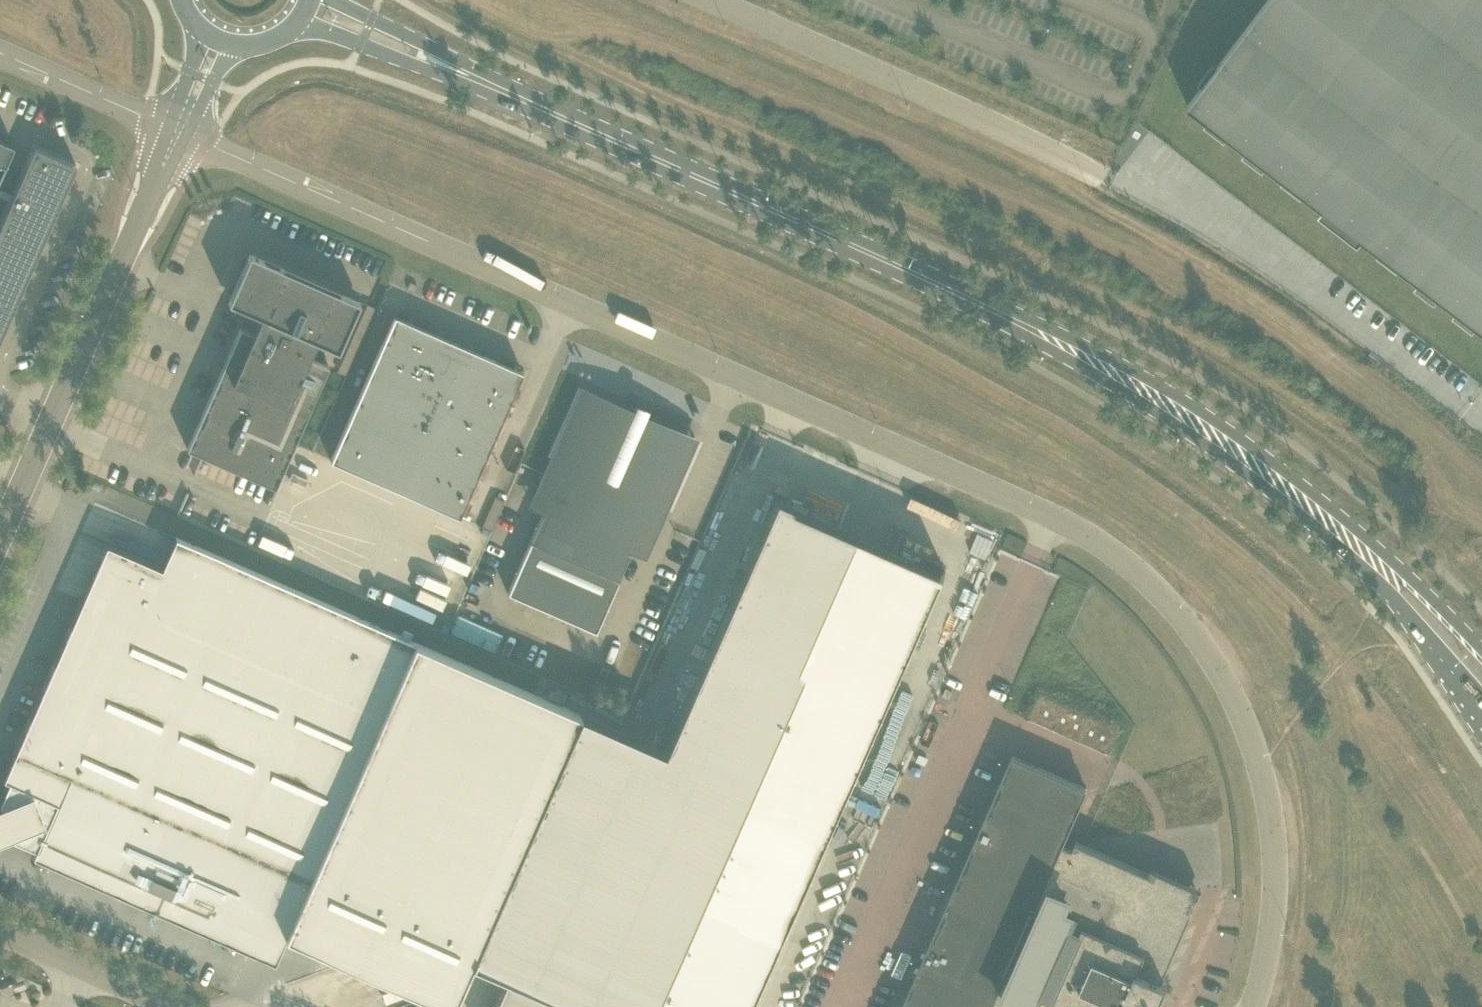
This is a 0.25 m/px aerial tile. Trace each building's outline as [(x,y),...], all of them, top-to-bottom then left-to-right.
[(1198,82),(1202,86),(1188,104),(1284,178),(1281,182),(1301,197),(1304,193),(1380,251),(1377,255),(1397,270),(1400,266),(1481,328),(1481,0),(1268,0),(1218,65),(1213,62),(1198,82)] [(14,145),(0,139),(0,178),(14,145)] [(0,224),(0,339),(77,165),(35,146),(14,194),(0,188),(0,195),(11,200),(0,224)] [(186,448),(275,487),(329,365),(308,356),(316,339),(336,348),(357,299),(249,251),(227,300),(261,315),(253,332),(240,326),(186,448)] [(394,315),(330,460),(459,516),(523,371),(394,315)] [(647,410),(635,405),(633,410),(583,388),(544,477),(556,482),(542,512),(530,541),(507,592),(596,632),(619,580),(631,552),(645,521),(657,527),(695,437),(645,415),(646,412),(647,410)] [(786,936),(842,808),(946,572),(861,535),(776,498),(665,751),(580,714),(451,1006),(754,1006),(786,936)] [(0,808),(0,834),(1,837),(11,833),(13,839),(35,848),(32,855),(274,962),(286,936),(448,1006),(451,1006),(580,714),(175,536),(161,568),(107,543),(3,778),(9,780),(0,801),(0,804),(1,807),(0,808)] [(1168,982),(1162,979),(1202,889),(1151,867),(1149,871),(1076,841),(1073,847),(1063,843),(1087,788),(1013,755),(902,1006),(1157,1006),(1168,982)]
